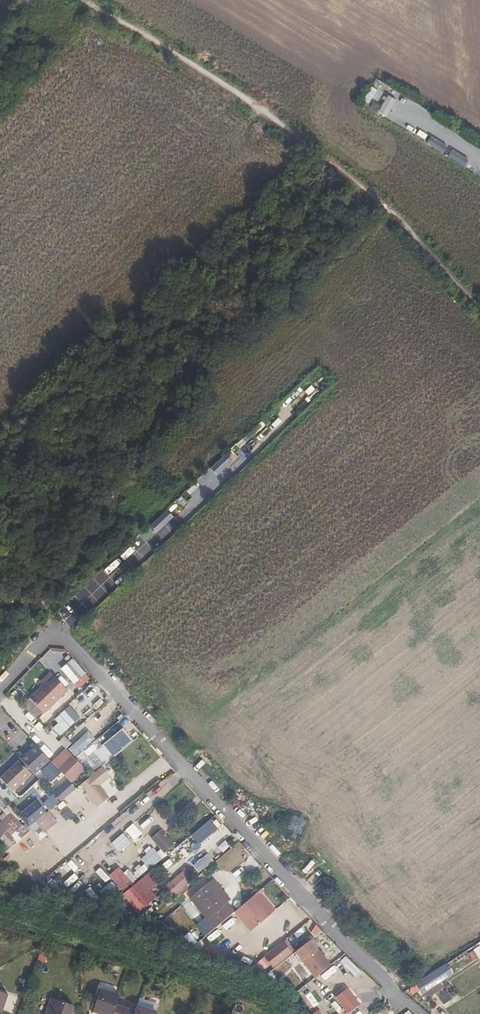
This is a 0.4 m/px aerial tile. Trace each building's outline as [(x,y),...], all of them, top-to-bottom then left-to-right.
[(445,140),(436,134),(433,139),(441,145),(445,140)] [(478,160),(457,147),(452,156),(473,169),(478,160)] [(316,259),(324,251),(309,236),(302,244),(316,259)] [(34,716),(64,686),(52,673),(45,681),(42,679),(19,701),(34,716)] [(122,727),(101,745),(112,758),(133,740),(122,727)] [(68,749),(74,756),(94,739),(88,731),(68,749)] [(64,736),(58,741),(66,749),(71,743),(64,736)] [(50,759),(36,745),(21,759),(35,773),(50,759)] [(106,758),(99,752),(83,767),(90,774),(106,758)] [(71,754),(57,767),(71,781),(85,768),(83,767),(71,754)] [(32,773),(19,760),(10,770),(7,767),(0,774),(0,776),(14,791),(32,773)] [(102,767),(79,786),(97,808),(110,798),(100,786),(111,778),(102,767)] [(63,785),(55,793),(62,800),(75,788),(68,781),(63,785)] [(37,800),(20,814),(31,826),(35,822),(48,812),(37,800)] [(48,812),(35,822),(43,833),(57,822),(48,812)] [(13,813),(0,824),(0,840),(3,844),(18,830),(22,834),(28,829),(13,813)] [(218,828),(210,819),(191,835),(198,844),(218,828)] [(173,845),(160,831),(151,839),(163,854),(173,845)] [(149,870),(162,859),(152,848),(145,854),(145,855),(140,859),(149,870)] [(126,877),(117,867),(108,875),(122,891),(131,882),(127,877),(126,877)] [(135,882),(145,873),(140,867),(135,871),(133,868),(127,873),(135,882)] [(172,898),(194,879),(187,867),(164,887),(172,898)] [(150,890),(157,884),(147,872),(145,873),(135,882),(121,894),(136,912),(155,897),(150,890)] [(230,899),(214,881),(191,900),(214,928),(233,912),(226,903),(230,899)] [(259,891),(253,895),(269,914),(275,909),(259,891)] [(253,895),(234,911),(250,930),(269,914),(253,895)] [(272,969),(294,951),(295,951),(286,939),(252,966),(258,974),(270,965),(272,969)] [(315,978),(331,965),(310,939),(295,951),(294,951),(315,978)] [(201,953),(218,960),(221,952),(205,944),(201,953)] [(472,950),(468,953),(472,960),(477,957),(479,962),(479,945),(472,950)] [(452,975),(445,964),(415,984),(416,986),(411,989),(414,994),(419,991),(422,995),(452,975)] [(117,1002),(120,992),(101,985),(94,1006),(104,1010),(105,1008),(114,1011),(117,1002)] [(359,1004),(347,989),(335,999),(347,1013),(359,1004)] [(450,1000),(445,992),(438,997),(443,1004),(450,1000)] [(73,1005),(54,999),(49,1013),(71,1013),(73,1005)] [(136,1009),(117,1002),(114,1011),(113,1013),(134,1013),(136,1009)] [(138,1002),(136,1009),(134,1013),(155,1013),(157,1009),(138,1002)]
